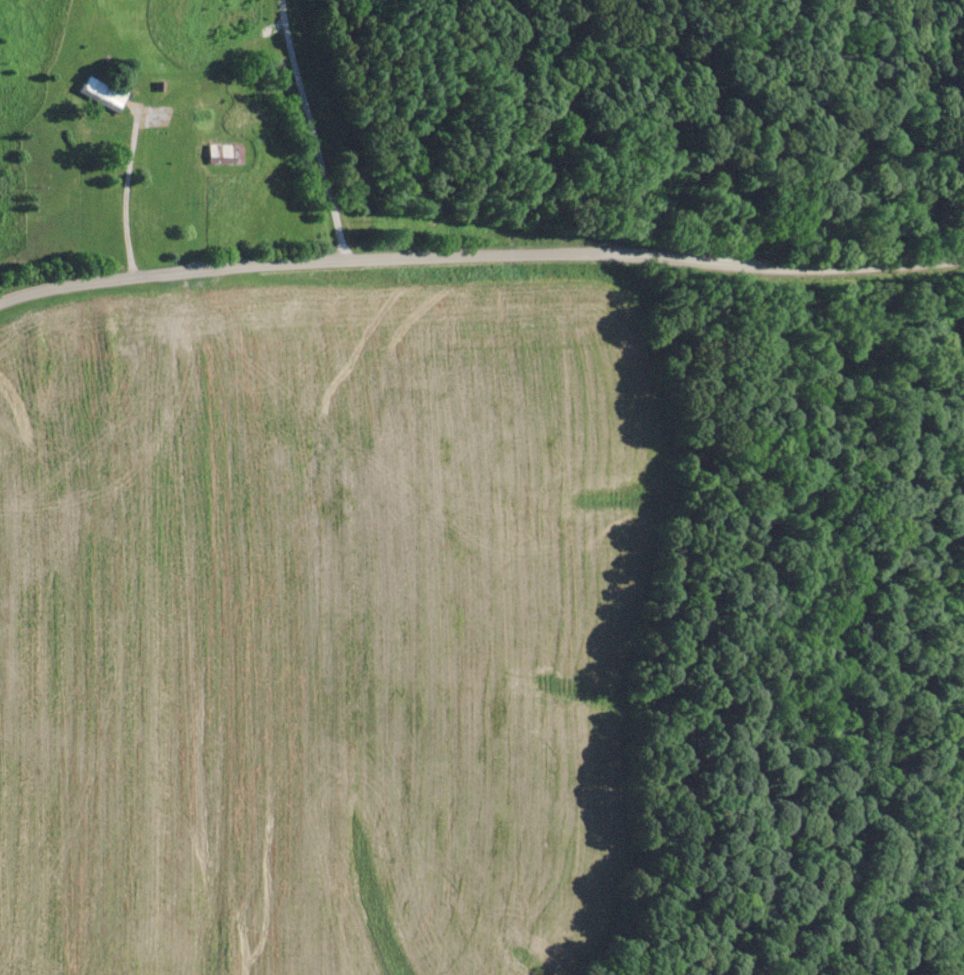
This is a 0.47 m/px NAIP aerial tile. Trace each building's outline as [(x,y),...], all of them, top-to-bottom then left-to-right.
[(78,93),(118,112),(126,95),(86,76),(78,93)] [(207,165),(242,165),(242,145),(207,145),(207,165)]
